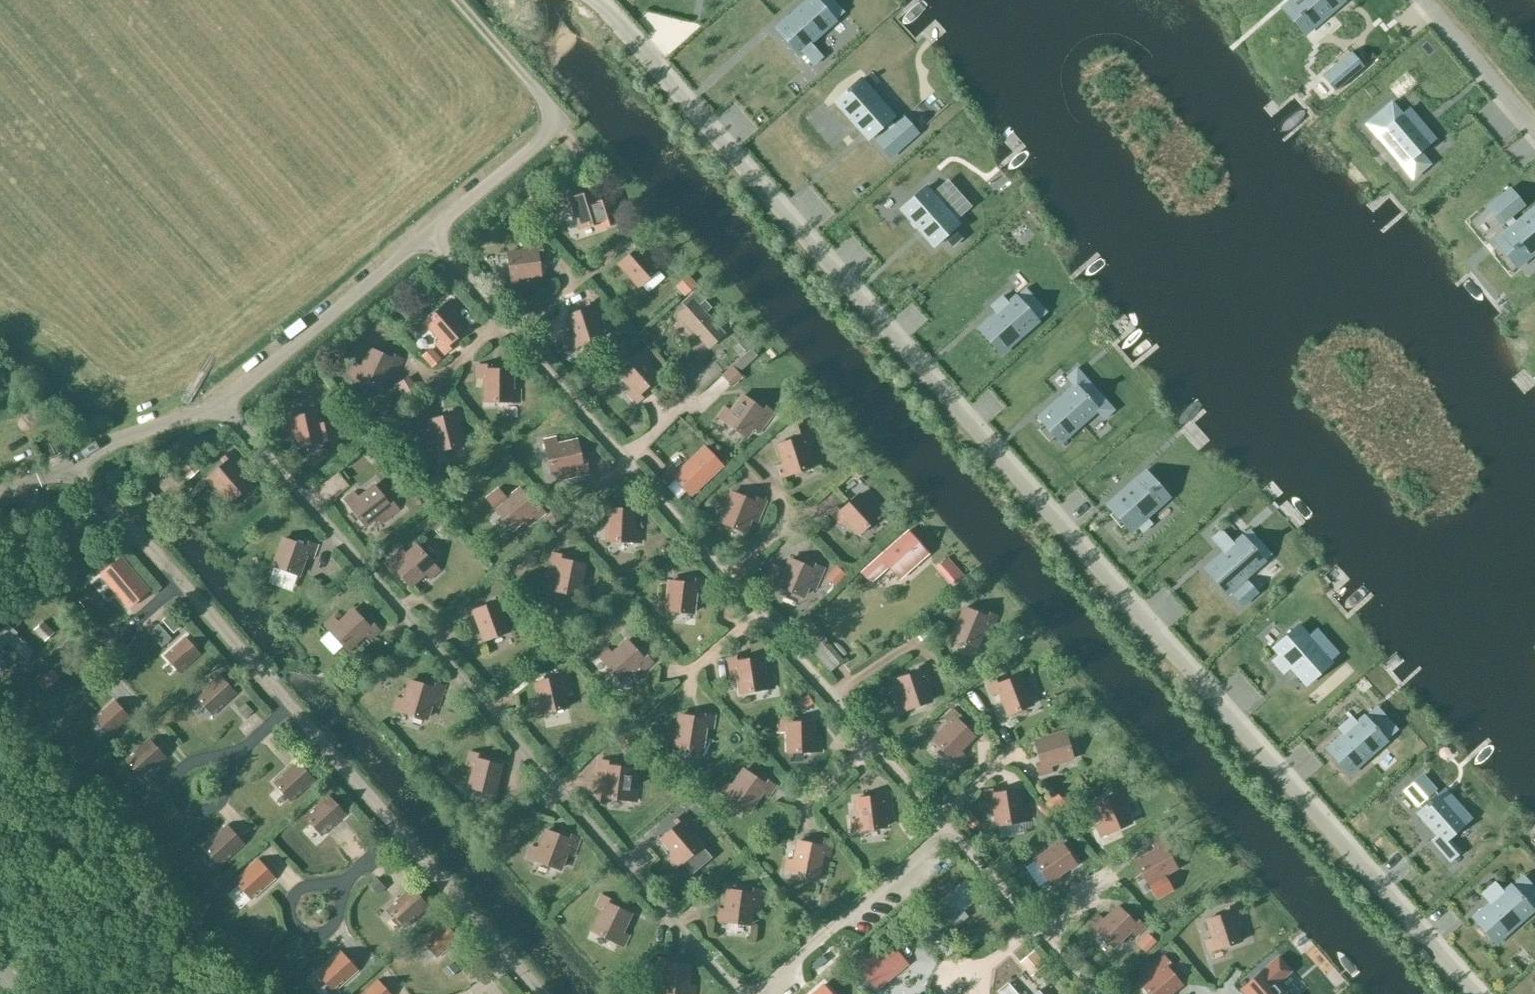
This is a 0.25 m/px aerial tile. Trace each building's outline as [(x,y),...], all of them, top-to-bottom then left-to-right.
[(836,21),(818,0),(809,0),(776,29),(798,54),(801,52),(810,43),(836,21)] [(1283,8),(1305,33),(1311,28),(1343,1),(1343,0),(1292,0),(1289,2),(1283,8)] [(822,57),(815,49),(806,57),(813,65),(822,57)] [(1351,53),(1322,78),(1334,92),(1364,67),(1351,53)] [(894,117),(860,79),(850,88),(849,87),(845,91),(846,92),(835,101),(869,139),(885,125),(890,130),(877,142),(890,157),(917,133),(904,117),(895,126),(890,120),(894,117)] [(1389,97),(1365,118),(1376,130),(1381,126),(1405,153),(1400,158),(1411,170),(1427,156),(1417,145),(1432,132),(1406,102),(1396,111),(1393,107),(1396,105),(1389,97)] [(546,183),(532,191),(539,204),(553,196),(546,183)] [(1518,265),(1534,252),(1534,208),(1517,223),(1510,216),(1524,205),(1511,189),(1490,206),(1503,222),(1504,221),(1511,228),(1497,240),(1518,265)] [(573,193),(563,196),(567,208),(573,206),(580,228),(603,221),(605,227),(621,222),(614,197),(599,201),(596,191),(574,197),(573,193)] [(927,237),(941,253),(965,232),(932,194),(908,216),(915,224),(908,231),(920,243),(927,237)] [(620,264),(639,286),(659,269),(644,253),(649,248),(641,239),(634,246),(637,249),(620,264)] [(537,253),(542,252),(541,242),(528,244),(529,250),(508,253),(512,286),(523,284),(522,277),(540,275),(537,253)] [(695,288),(705,276),(695,267),(685,279),(695,288)] [(1000,355),(1038,321),(1016,297),(1008,304),(1002,297),(990,307),(996,314),(978,329),(1000,355)] [(449,343),(466,328),(453,313),(458,308),(451,300),(426,322),(442,340),(437,344),(445,353),(452,347),(449,343)] [(595,315),(601,313),(597,301),(587,304),(589,309),(567,316),(574,335),(567,337),(571,348),(602,337),(595,315)] [(707,345),(722,332),(695,302),(680,315),(707,345)] [(351,374),(381,388),(390,367),(396,370),(402,358),(392,354),(390,358),(370,349),(362,367),(355,364),(351,374)] [(637,402),(644,395),(641,392),(658,377),(646,363),(651,359),(644,350),(619,373),(633,388),(628,393),(637,402)] [(730,367),(739,378),(752,368),(743,357),(730,367)] [(485,401),(518,401),(518,390),(511,390),(512,370),(489,370),(489,365),(479,365),(479,377),(486,377),(485,401)] [(1038,418),(1060,443),(1096,411),(1098,409),(1088,399),(1089,398),(1086,394),(1085,395),(1076,385),(1073,387),(1038,418)] [(719,417),(746,436),(760,417),(765,421),(772,411),(764,405),(761,409),(743,396),(731,412),(726,408),(719,417)] [(463,420),(460,408),(450,410),(451,415),(430,420),(435,440),(428,442),(430,452),(463,444),(457,421),(463,420)] [(298,446),(323,441),(317,412),(295,417),(294,412),(284,415),(287,427),(293,426),(298,446)] [(781,476),(812,466),(805,444),(811,442),(807,430),(798,433),(799,438),(778,445),(784,464),(777,466),(781,476)] [(576,474),(588,472),(586,462),(581,463),(576,441),(557,445),(555,438),(545,441),(552,473),(574,468),(576,474)] [(704,447),(673,476),(691,495),(722,466),(704,447)] [(229,503),(252,483),(236,464),(241,459),(233,450),(223,458),(226,462),(208,478),(229,503)] [(1107,506),(1130,531),(1136,525),(1142,532),(1152,524),(1146,517),(1161,503),(1152,493),(1152,492),(1149,488),(1148,489),(1139,478),(1107,506)] [(358,498),(354,493),(345,499),(365,526),(384,511),(388,516),(398,509),(392,501),(388,504),(374,486),(358,498)] [(534,519),(544,512),(538,504),(534,507),(520,489),(504,501),(500,496),(491,503),(512,529),(530,514),(534,519)] [(732,493),(720,521),(745,531),(753,510),(759,512),(764,500),(755,497),(753,501),(732,493)] [(842,510),(839,506),(831,513),(840,522),(845,518),(859,533),(883,511),(876,503),(871,508),(859,494),(842,510)] [(602,504),(602,516),(608,517),(607,540),(640,542),(641,531),(634,530),(635,510),(612,509),(612,504),(602,504)] [(916,541),(907,531),(902,536),(866,568),(861,572),(870,582),(888,566),(900,579),(913,567),(922,559),(920,557),(910,546),(916,541)] [(1224,552),(1205,569),(1227,594),(1239,583),(1242,586),(1232,594),(1242,605),(1257,592),(1247,581),(1245,583),(1242,580),(1264,561),(1242,536),(1233,544),(1221,531),(1212,539),(1224,552)] [(274,566),(298,574),(305,554),(312,556),(316,545),(306,541),(305,546),(283,538),(274,566)] [(395,556),(385,564),(392,572),(396,569),(411,585),(425,572),(430,577),(438,570),(416,545),(399,561),(395,556)] [(333,550),(318,561),(332,578),(346,567),(333,550)] [(562,560),(563,555),(554,553),(551,565),(558,567),(553,589),(585,596),(587,585),(580,584),(584,564),(562,560)] [(119,557),(99,574),(129,607),(148,589),(119,557)] [(835,569),(845,577),(854,565),(845,557),(835,569)] [(771,564),(764,580),(803,596),(811,576),(817,579),(822,567),(813,563),(811,568),(790,559),(786,570),(771,564)] [(660,609),(693,613),(695,591),(701,592),(703,580),(693,579),(692,583),(670,581),(668,599),(661,598),(660,609)] [(484,640),(509,631),(501,609),(507,607),(502,595),(493,598),(495,603),(474,611),(484,640)] [(952,637),(977,646),(985,625),(991,627),(996,616),(987,612),(985,616),(964,608),(952,637)] [(365,634),(369,639),(379,630),(372,623),(368,626),(353,609),(338,623),(333,618),(325,625),(348,650),(365,634)] [(46,622),(57,633),(65,624),(54,613),(46,622)] [(832,663),(852,655),(842,632),(832,636),(823,614),(813,618),(832,663)] [(169,616),(160,623),(170,637),(179,631),(169,616)] [(18,632),(8,623),(0,632),(0,650),(18,632)] [(1306,685),(1332,663),(1298,625),(1273,647),(1280,654),(1272,661),(1283,673),(1291,667),(1306,685)] [(179,672),(200,654),(185,637),(164,656),(179,672)] [(652,661),(645,654),(642,657),(627,640),(612,654),(607,648),(599,656),(621,680),(639,665),(643,670),(652,661)] [(728,658),(730,670),(738,669),(740,692),(773,687),(771,676),(765,677),(761,658),(739,661),(738,656),(728,658)] [(899,711),(931,701),(923,678),(929,676),(925,664),(916,668),(917,672),(896,679),(903,698),(896,701),(899,711)] [(535,714),(568,707),(562,684),(569,683),(566,670),(556,673),(557,677),(535,682),(540,702),(533,703),(535,714)] [(236,693),(219,675),(195,696),(212,715),(236,693)] [(998,679),(989,682),(993,694),(999,692),(1008,714),(1032,704),(1021,676),(1021,675),(1000,683),(998,679)] [(394,708),(426,718),(433,696),(439,697),(443,685),(433,683),(432,687),(410,681),(404,700),(397,698),(394,708)] [(108,735),(129,717),(115,700),(94,719),(108,735)] [(959,751),(973,737),(957,721),(961,717),(953,710),(945,719),(949,724),(933,740),(956,764),(964,756),(959,751)] [(677,735),(670,734),(669,745),(701,750),(705,726),(711,727),(713,715),(703,714),(702,718),(680,715),(677,735)] [(1349,774),(1386,741),(1377,730),(1378,729),(1375,725),(1374,726),(1364,716),(1357,723),(1351,717),(1338,729),(1344,734),(1327,750),(1349,774)] [(780,718),(780,731),(787,730),(788,752),(821,751),(820,740),(813,740),(813,722),(790,723),(790,718),(780,718)] [(1039,774),(1051,770),(1050,764),(1072,757),(1065,732),(1035,741),(1041,763),(1036,764),(1039,774)] [(125,760),(142,778),(166,757),(149,738),(125,760)] [(494,793),(501,765),(479,759),(480,755),(471,752),(468,765),(474,766),(469,787),(494,793)] [(603,796),(636,800),(637,790),(630,789),(633,769),(610,766),(611,761),(601,760),(599,772),(606,773),(603,796)] [(290,801),(314,780),(297,761),(273,782),(290,801)] [(733,787),(727,783),(721,792),(748,810),(761,791),(767,795),(774,785),(766,779),(763,783),(744,770),(733,787)] [(1422,776),(1405,791),(1421,809),(1417,812),(1438,835),(1432,840),(1451,860),(1459,853),(1447,840),(1464,824),(1422,776)] [(1100,837),(1130,823),(1121,802),(1127,799),(1122,788),(1113,792),(1115,796),(1094,805),(1102,824),(1096,826),(1100,837)] [(993,802),(997,825),(1029,820),(1027,809),(1021,810),(1017,790),(995,794),(995,789),(985,791),(987,803),(993,802)] [(852,830),(885,826),(882,803),(889,803),(887,790),(878,791),(878,796),(856,799),(858,819),(851,820),(852,830)] [(305,817),(322,835),(345,814),(328,795),(305,817)] [(676,867),(702,845),(687,827),(692,823),(683,814),(676,820),(679,824),(662,838),(675,854),(669,858),(676,867)] [(220,865),(244,843),(227,825),(203,846),(220,865)] [(572,855),(578,837),(569,834),(567,838),(546,830),(539,849),(532,847),(529,857),(560,869),(566,852),(572,855)] [(1053,847),(1034,860),(1052,887),(1062,881),(1058,875),(1074,864),(1062,845),(1065,843),(1060,834),(1049,841),(1053,847)] [(1135,862),(1152,890),(1162,885),(1158,879),(1175,869),(1164,849),(1168,847),(1163,838),(1152,844),(1155,850),(1135,862)] [(785,870),(817,877),(822,854),(828,855),(831,843),(821,841),(820,846),(798,841),(794,861),(787,859),(785,870)] [(234,880),(251,899),(275,878),(258,859),(234,880)] [(990,903),(981,893),(978,896),(966,881),(937,904),(950,919),(975,898),(984,908),(990,903)] [(1490,904),(1474,919),(1495,943),(1533,910),(1511,885),(1503,892),(1495,883),(1482,894),(1490,904)] [(405,927),(428,906),(411,887),(388,908),(405,927)] [(717,920),(750,924),(752,901),(759,902),(761,889),(751,888),(750,893),(728,890),(725,910),(718,909),(717,920)] [(623,945),(627,935),(621,932),(630,914),(609,904),(612,900),(603,895),(597,907),(603,909),(593,930),(623,945)] [(1227,913),(1206,920),(1212,939),(1205,941),(1209,952),(1240,942),(1233,920),(1239,918),(1235,906),(1226,909),(1227,913)] [(1090,924),(1113,947),(1130,931),(1134,936),(1143,927),(1136,920),(1133,923),(1117,907),(1103,921),(1098,916),(1090,924)] [(437,957),(458,938),(443,922),(422,940),(437,957)] [(861,967),(874,983),(902,959),(889,944),(861,967)] [(334,991),(357,970),(340,951),(317,972),(334,991)] [(1021,961),(1028,969),(1038,960),(1032,952),(1021,961)] [(694,986),(687,985),(689,965),(667,963),(667,958),(657,957),(656,970),(663,971),(660,993),(663,993),(694,993),(694,986)] [(1181,985),(1166,968),(1170,965),(1163,957),(1154,965),(1158,970),(1140,985),(1148,993),(1170,993),(1181,985)] [(1244,989),(1248,993),(1282,993),(1273,984),(1288,971),(1278,959),(1244,989)] [(377,980),(362,993),(390,993),(377,980)] [(1007,982),(996,991),(999,993),(1017,993),(1007,982)] [(819,983),(806,993),(828,993),(819,983)]
